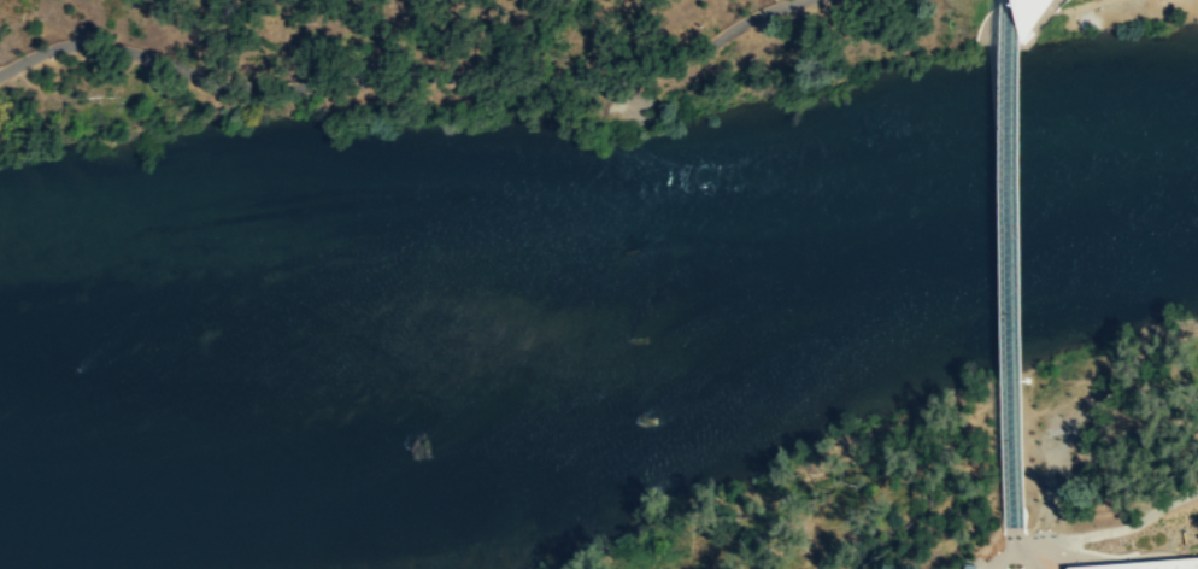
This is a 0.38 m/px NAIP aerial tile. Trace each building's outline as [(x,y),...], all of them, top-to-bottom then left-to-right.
[(1187,557),(1197,556),(1197,568),(1067,568),(1067,565),(1109,563),(1140,561),(1150,559),(1187,557)] [(975,563),(969,561),(964,559),(961,568),(973,568),(975,563)]
